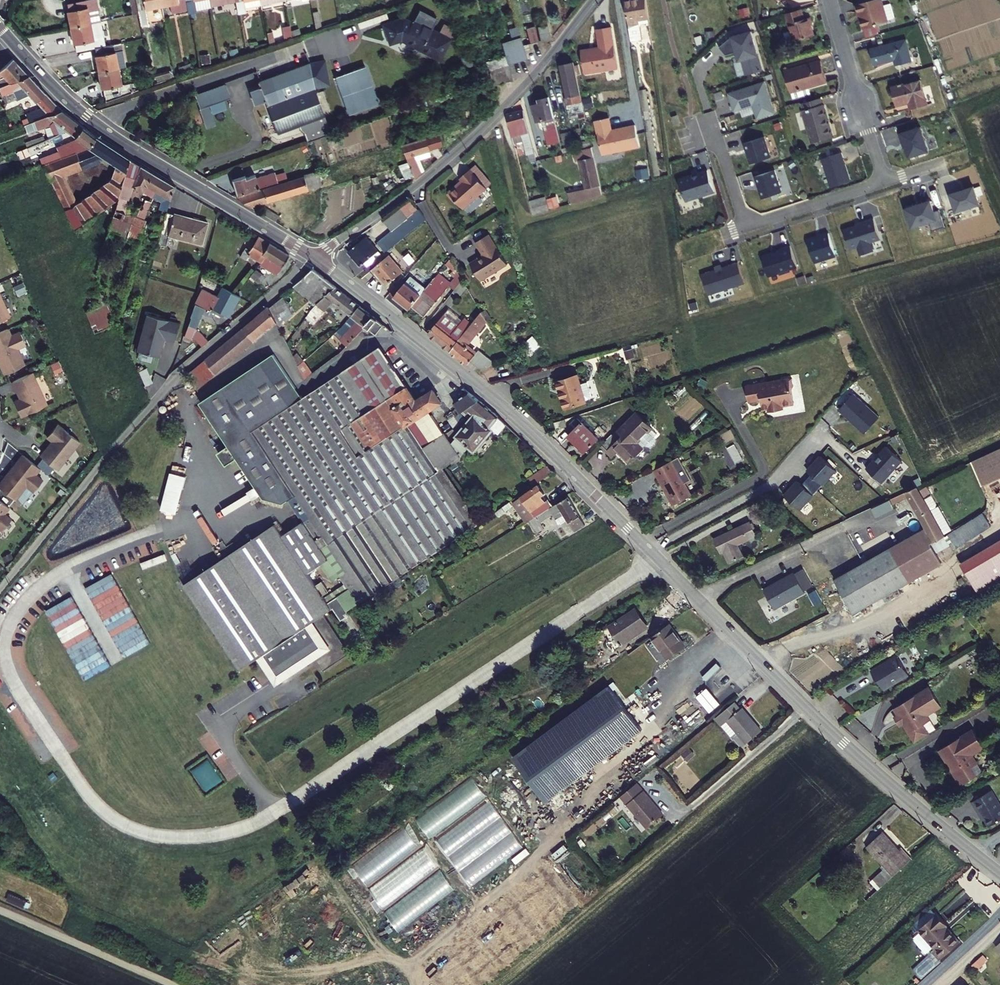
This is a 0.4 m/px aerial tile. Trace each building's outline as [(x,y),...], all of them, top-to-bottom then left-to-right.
[(86,0),(66,0),(70,23),(89,20),(98,18),(96,5),(92,1),(86,3),(86,0)] [(135,20),(143,19),(140,3),(159,0),(132,0),(135,20)] [(631,43),(642,42),(640,26),(641,24),(649,23),(645,0),(625,0),(631,43)] [(877,0),(870,0),(852,5),(859,30),(884,22),(877,0)] [(796,11),(781,15),(786,32),(779,35),(782,44),(789,42),(789,43),(810,37),(805,19),(799,21),(796,11)] [(407,21),(404,20),(383,26),(388,42),(404,37),(424,46),(423,50),(443,58),(452,35),(413,19),(410,24),(407,21)] [(74,49),(93,45),(89,20),(70,23),(74,49)] [(540,36),(536,25),(529,28),(532,39),(540,36)] [(288,26),(282,27),(284,38),(290,36),(288,26)] [(617,69),(611,27),(596,29),(599,48),(580,51),(584,74),(617,69)] [(532,47),(528,32),(520,34),(524,49),(532,47)] [(744,77),(762,71),(750,32),(731,37),(718,49),(722,59),(733,56),(735,64),(738,62),(744,77)] [(508,65),(527,59),(520,36),(501,42),(508,65)] [(910,62),(903,41),(868,51),(873,67),(895,61),(896,66),(910,62)] [(117,66),(113,42),(93,45),(97,69),(117,66)] [(0,69),(0,88),(10,84),(23,75),(10,61),(0,69)] [(822,83),(815,61),(778,72),(785,94),(802,88),(822,83)] [(306,88),(301,63),(253,79),(261,103),(306,88)] [(309,88),(303,63),(301,63),(306,88),(313,119),(317,118),(309,88)] [(319,88),(318,63),(303,63),(309,88),(319,88)] [(117,66),(97,69),(101,89),(102,89),(103,96),(104,96),(105,102),(131,93),(129,84),(120,85),(117,66)] [(507,88),(503,73),(485,78),(489,94),(507,88)] [(23,75),(10,84),(0,88),(0,95),(18,89),(48,116),(63,111),(23,75)] [(579,103),(573,76),(558,79),(564,107),(579,103)] [(765,79),(728,91),(734,110),(753,103),(757,116),(775,110),(765,79)] [(924,107),(916,80),(887,88),(892,106),(904,103),(907,111),(924,107)] [(229,99),(224,84),(193,95),(205,127),(213,124),(207,107),(208,106),(211,114),(225,109),(222,101),(229,99)] [(484,97),(481,84),(471,86),(475,100),(484,97)] [(261,103),(271,132),(292,124),(294,128),(298,132),(302,143),(321,136),(317,118),(313,119),(306,88),(261,103)] [(802,88),(785,94),(786,99),(804,94),(802,88)] [(644,89),(639,91),(644,110),(650,108),(644,89)] [(827,136),(817,98),(796,104),(807,142),(827,136)] [(552,130),(543,100),(532,103),(533,107),(526,108),(531,126),(540,124),(543,133),(552,130)] [(74,134),(82,126),(63,111),(48,116),(40,119),(43,126),(58,121),(74,134)] [(532,157),(520,114),(503,119),(512,148),(522,145),(526,158),(532,157)] [(606,120),(592,123),(599,157),(636,149),(632,128),(609,133),(606,120)] [(88,144),(97,137),(82,126),(74,134),(80,139),(58,146),(61,153),(88,144)] [(920,126),(898,133),(901,141),(903,141),(908,156),(927,151),(920,126)] [(436,134),(400,145),(410,180),(417,175),(411,156),(415,155),(417,160),(428,157),(427,151),(440,147),(436,134)] [(127,155),(97,137),(88,144),(61,153),(54,155),(59,166),(94,155),(96,151),(108,159),(123,168),(127,155)] [(743,144),(750,165),(770,158),(764,137),(743,144)] [(842,153),(821,159),(830,188),(850,181),(842,153)] [(59,166),(54,155),(42,160),(72,225),(115,193),(123,168),(108,159),(98,176),(73,194),(59,166)] [(145,181),(149,168),(127,155),(123,168),(115,193),(102,236),(120,244),(122,237),(128,239),(141,195),(135,193),(133,200),(129,200),(126,210),(120,205),(127,183),(146,193),(149,185),(145,181)] [(411,156),(417,175),(420,172),(417,160),(415,155),(411,156)] [(599,198),(591,159),(575,162),(582,195),(587,193),(589,200),(599,198)] [(320,182),(317,165),(306,168),(314,183),(320,182)] [(164,208),(172,182),(149,168),(145,181),(149,185),(146,193),(155,198),(151,212),(156,214),(152,228),(158,229),(164,208)] [(298,171),(299,174),(233,195),(250,205),(302,186),(314,183),(306,168),(298,171)] [(692,176),(692,174),(679,179),(686,200),(715,191),(708,169),(698,172),(698,174),(692,176)] [(458,188),(457,186),(450,192),(466,209),(488,188),(472,170),(462,178),(465,181),(458,188)] [(775,171),(754,177),(762,199),(782,192),(775,171)] [(243,176),(241,172),(228,176),(232,190),(273,178),(272,172),(254,177),(253,173),(243,176)] [(953,190),(959,208),(983,200),(977,183),(953,190)] [(937,208),(933,197),(909,205),(915,224),(933,218),(935,227),(948,223),(942,206),(937,208)] [(549,213),(544,198),(528,203),(532,218),(549,213)] [(199,242),(205,221),(164,208),(158,229),(199,242)] [(425,220),(419,211),(396,231),(403,239),(425,220)] [(846,227),(852,246),(860,243),(863,252),(876,248),(873,239),(883,236),(876,215),(867,218),(868,220),(846,227)] [(258,256),(270,238),(259,230),(250,243),(246,240),(238,252),(244,256),(248,250),(258,256)] [(823,232),(824,234),(810,238),(816,259),(838,252),(831,230),(823,232)] [(403,239),(396,231),(380,244),(388,253),(403,239)] [(281,270),(292,253),(270,238),(258,256),(256,259),(271,270),(274,265),(281,270)] [(376,252),(364,238),(351,250),(357,257),(353,259),(359,266),(376,252)] [(506,272),(490,238),(474,246),(482,260),(467,268),(476,286),(506,272)] [(782,246),(783,247),(764,253),(771,273),(781,270),(783,271),(793,267),(792,266),(800,264),(793,242),(782,246)] [(357,257),(351,250),(347,253),(353,259),(357,257)] [(389,287),(405,272),(392,257),(376,272),(389,287)] [(743,283),(736,262),(699,274),(706,295),(743,283)] [(263,279),(267,272),(253,263),(249,269),(263,279)] [(335,285),(312,266),(290,284),(296,290),(308,281),(325,296),(335,285)] [(455,284),(448,279),(440,290),(446,295),(455,284)] [(392,296),(411,310),(418,300),(424,292),(410,281),(404,290),(399,286),(392,296)] [(197,312),(206,315),(214,302),(229,311),(241,293),(226,284),(220,292),(206,286),(197,312)] [(339,327),(360,305),(335,285),(325,296),(315,307),(321,313),(332,301),(343,311),(333,322),(339,327)] [(424,292),(418,300),(427,308),(438,294),(429,286),(424,292)] [(290,308),(278,295),(265,307),(272,321),(273,322),(290,308)] [(470,320),(462,313),(447,331),(444,328),(458,310),(450,303),(425,333),(445,350),(470,320)] [(93,333),(111,326),(108,317),(112,316),(107,304),(85,312),(93,333)] [(364,323),(371,314),(360,305),(339,327),(334,332),(346,342),(364,323)] [(477,351),(473,355),(463,347),(488,318),(481,306),(470,320),(445,350),(465,366),(469,362),(479,370),(496,366),(477,351)] [(265,307),(187,373),(196,385),(272,321),(265,307)] [(212,312),(208,320),(223,326),(226,317),(212,312)] [(370,328),(378,319),(371,314),(364,323),(370,328)] [(144,315),(137,352),(160,356),(163,339),(174,341),(178,321),(144,315)] [(0,325),(0,369),(19,360),(11,344),(20,340),(14,327),(5,331),(2,324),(0,325)] [(205,337),(197,328),(192,335),(198,342),(205,337)] [(289,401),(257,354),(201,390),(270,497),(286,502),(288,500),(301,521),(303,524),(318,547),(324,556),(328,562),(341,582),(353,602),(475,522),(443,471),(463,458),(447,434),(426,447),(410,424),(443,401),(435,388),(415,401),(379,346),(289,401)] [(335,356),(313,373),(298,354),(291,359),(308,380),(315,375),(319,380),(341,364),(335,356)] [(27,367),(6,377),(14,394),(9,396),(16,412),(42,399),(27,367)] [(575,371),(555,375),(563,406),(582,401),(580,392),(587,390),(584,378),(577,380),(575,371)] [(196,385),(187,373),(185,376),(195,386),(196,385)] [(790,378),(745,384),(748,403),(761,401),(762,411),(794,407),(790,378)] [(479,402),(467,392),(445,407),(458,427),(470,413),(466,410),(479,402)] [(487,428),(498,419),(479,402),(466,410),(470,413),(458,427),(453,433),(476,451),(493,432),(487,428)] [(606,450),(641,415),(635,409),(600,444),(606,450)] [(654,435),(657,431),(641,415),(606,450),(611,455),(617,450),(628,460),(645,443),(649,444),(652,443),(654,441),(655,438),(654,435)] [(560,422),(558,416),(551,418),(553,424),(560,422)] [(47,436),(35,450),(52,464),(75,436),(52,418),(42,432),(47,436)] [(582,448),(595,435),(580,420),(567,433),(582,448)] [(724,442),(735,438),(731,430),(720,435),(724,442)] [(18,449),(4,466),(6,468),(3,471),(2,470),(0,472),(0,486),(10,494),(21,480),(29,486),(38,475),(30,469),(35,463),(18,449)] [(831,465),(815,450),(808,457),(809,458),(802,466),(806,469),(817,480),(831,465)] [(977,462),(988,485),(999,479),(999,451),(977,462)] [(691,494),(671,458),(655,468),(674,503),(691,494)] [(533,485),(552,473),(547,465),(528,478),(533,485)] [(806,469),(801,474),(813,485),(817,480),(806,469)] [(170,473),(160,510),(177,514),(186,477),(170,473)] [(801,474),(796,479),(808,490),(813,485),(801,474)] [(785,483),(779,490),(795,505),(808,490),(796,479),(793,476),(786,484),(785,483)] [(545,496),(537,483),(513,498),(525,518),(553,502),(548,494),(545,496)] [(919,489),(887,504),(891,511),(909,502),(924,532),(936,556),(948,550),(935,523),(940,520),(941,517),(937,508),(929,511),(919,489)] [(574,518),(564,499),(541,511),(544,515),(554,510),(561,524),(574,518)] [(983,512),(947,532),(956,547),(992,527),(983,512)] [(738,549),(763,537),(756,522),(713,542),(720,558),(724,556),(729,566),(743,560),(738,549)] [(303,524),(285,535),(287,538),(304,564),(311,573),(328,562),(324,556),(318,547),(303,524)] [(280,528),(188,591),(244,673),(261,661),(325,618),(336,611),(328,599),(311,573),(304,564),(287,538),(285,535),(280,528)] [(936,556),(924,532),(830,581),(848,614),(942,566),(936,556)] [(977,592),(999,578),(999,535),(958,560),(977,592)] [(145,556),(141,546),(126,552),(129,562),(145,556)] [(804,568),(763,588),(773,609),(814,590),(804,568)] [(118,578),(90,591),(119,657),(147,645),(118,578)] [(75,602),(49,615),(75,664),(83,660),(80,654),(90,649),(86,641),(93,637),(75,602)] [(622,644),(639,632),(628,615),(601,633),(615,654),(624,647),(622,644)] [(679,633),(672,624),(654,638),(671,660),(687,648),(677,634),(679,633)] [(316,625),(259,663),(277,690),(333,652),(316,625)] [(903,672),(891,652),(883,656),(884,657),(865,668),(871,678),(872,677),(878,687),(903,672)] [(718,663),(710,671),(721,683),(729,675),(718,663)] [(642,730),(608,685),(512,757),(545,802),(642,730)] [(923,712),(935,705),(924,687),(890,709),(893,714),(889,717),(894,725),(899,722),(910,741),(932,727),(923,712)] [(737,708),(731,700),(712,716),(718,723),(724,718),(745,743),(760,730),(739,706),(737,708)] [(972,748),(985,740),(974,724),(944,742),(955,760),(951,762),(964,783),(979,773),(974,764),(980,760),(972,748)] [(955,760),(944,742),(940,745),(951,762),(955,760)] [(985,769),(980,760),(974,764),(979,773),(985,769)] [(414,818),(429,838),(486,797),(471,776),(414,818)] [(662,813),(635,782),(619,795),(646,827),(662,813)] [(969,801),(976,813),(978,812),(987,826),(999,818),(999,807),(989,789),(969,801)] [(347,867),(360,886),(421,845),(408,826),(347,867)] [(896,870),(910,857),(884,828),(870,841),(896,870)] [(366,886),(379,906),(438,870),(426,850),(366,886)] [(396,931),(455,892),(441,871),(383,911),(396,931)] [(10,894),(7,901),(23,907),(26,901),(10,894)] [(933,950),(929,953),(937,962),(958,944),(943,927),(946,925),(935,913),(916,930),(933,950)]
